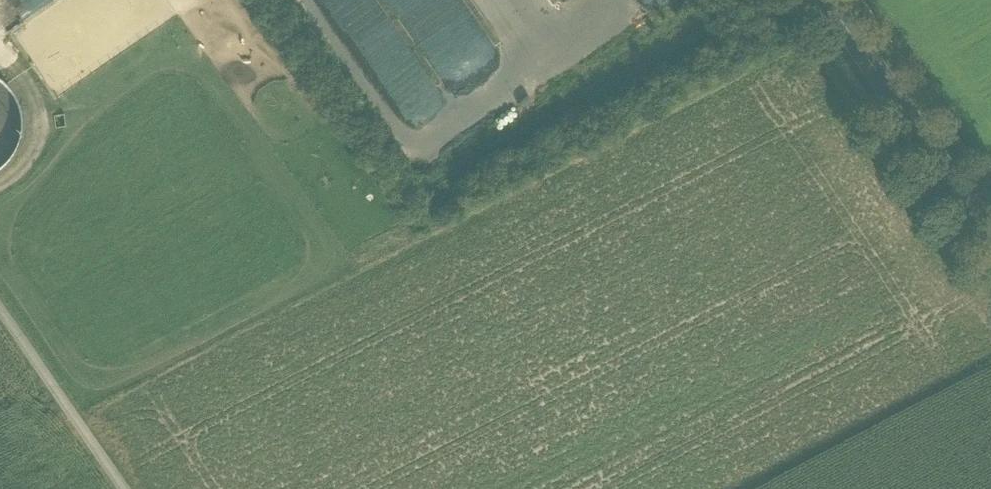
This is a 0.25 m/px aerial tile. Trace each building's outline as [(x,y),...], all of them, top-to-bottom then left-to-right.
[(2,188),(32,91),(0,81),(0,188),(2,188)]
